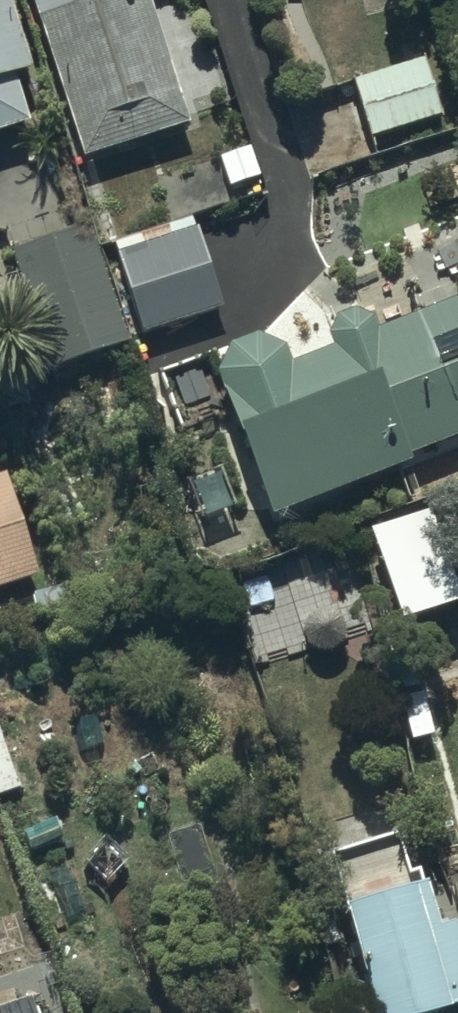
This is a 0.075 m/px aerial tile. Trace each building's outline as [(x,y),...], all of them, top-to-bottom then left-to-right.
[(30,125),(15,77),(35,71),(13,0),(0,0),(0,134),(30,125)] [(78,160),(183,126),(143,0),(26,0),(78,160)] [(352,82),(371,141),(441,117),(422,59),(352,82)] [(192,221),(113,246),(142,338),(221,313),(192,221)] [(93,228),(8,254),(45,370),(130,343),(93,228)] [(267,512),(401,462),(398,455),(457,432),(457,305),(381,334),(377,322),(357,314),(340,321),(333,337),(338,351),(292,367),(287,353),(262,340),(232,351),(218,380),(267,512)] [(0,481),(0,593),(40,580),(7,479),(0,481)] [(0,729),(0,796),(22,789),(1,729),(0,729)] [(344,915),(376,1012),(457,1012),(457,936),(455,928),(441,932),(427,889),(344,915)] [(0,1004),(0,1012),(36,1012),(30,995),(0,1004)]
